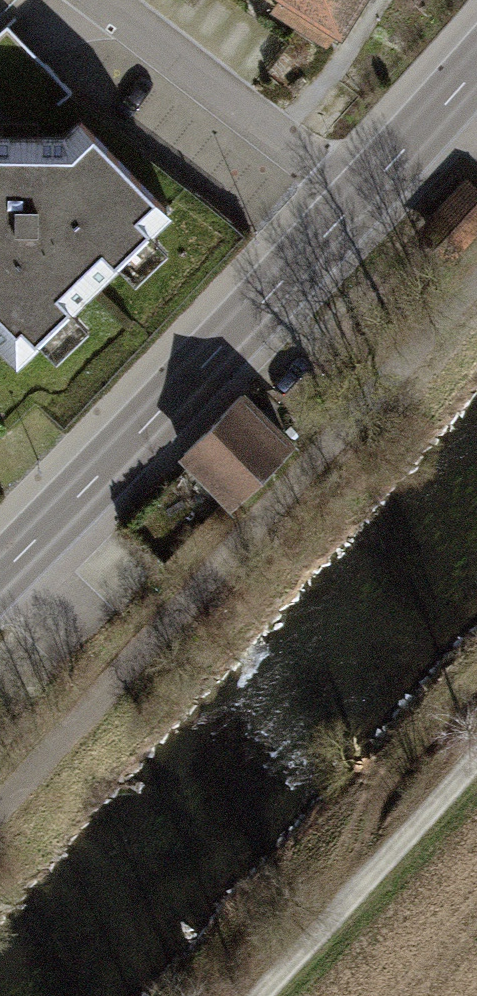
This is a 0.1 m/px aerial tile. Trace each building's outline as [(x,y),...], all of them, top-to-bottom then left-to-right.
[(327,41),(352,0),(261,0),(327,41)] [(0,116),(0,355),(10,365),(171,198),(79,117),(0,116)] [(472,186),(427,231),(450,253),(476,225),(476,190),(472,186)] [(216,419),(162,480),(215,527),(269,467),(216,419)]
